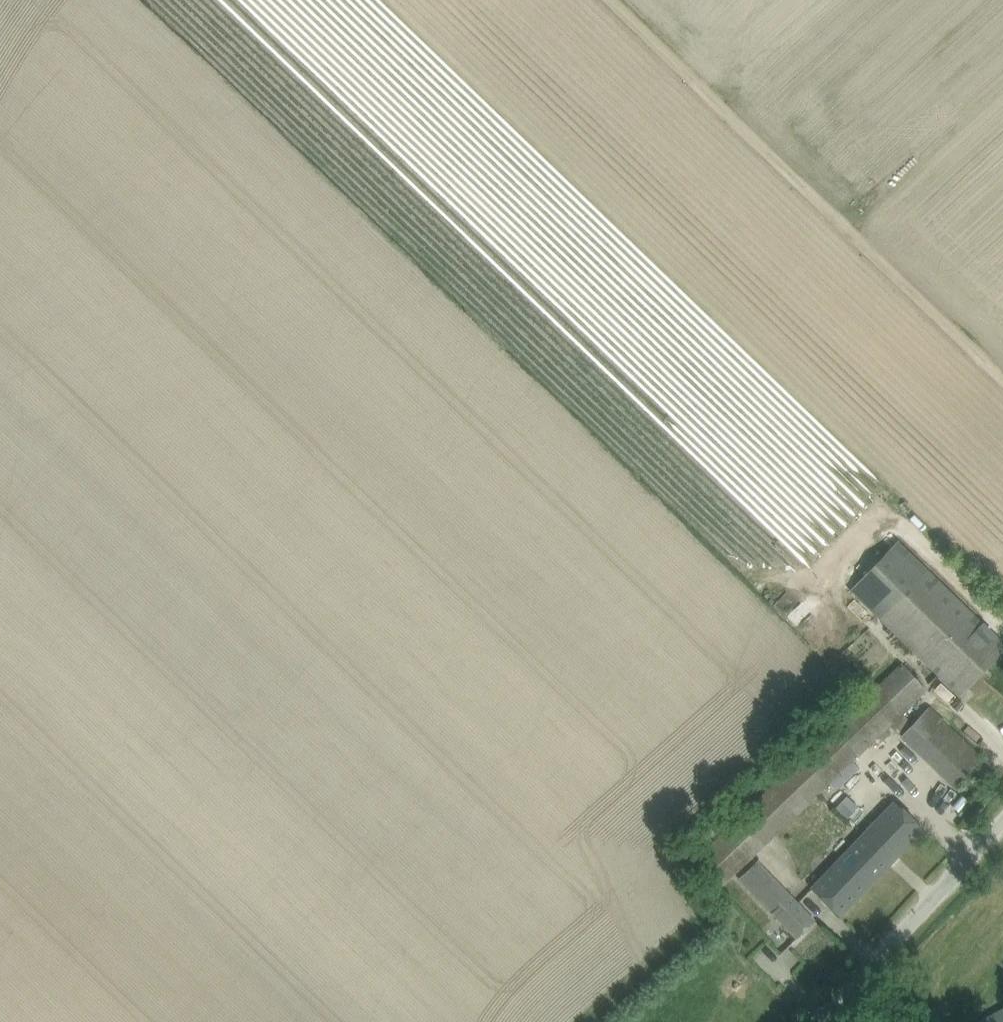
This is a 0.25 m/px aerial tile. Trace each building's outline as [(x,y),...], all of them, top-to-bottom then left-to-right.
[(1002,651),(1002,643),(992,633),(899,540),(849,590),(959,696),(1002,651)] [(698,859),(694,862),(720,889),(723,886),(831,784),(835,787),(843,779),(839,775),(891,726),(899,734),(912,722),(904,713),(928,692),(901,664),(698,859)] [(953,786),(981,757),(929,707),(902,736),(939,772),(953,786)] [(840,916),(923,830),(909,816),(894,801),(812,888),(826,902),(840,916)] [(750,869),(739,879),(783,924),(797,938),(815,921),(760,864),(761,863),(758,860),(750,869)] [(981,1021),(1002,1021),(1002,1010),(981,1021)]
